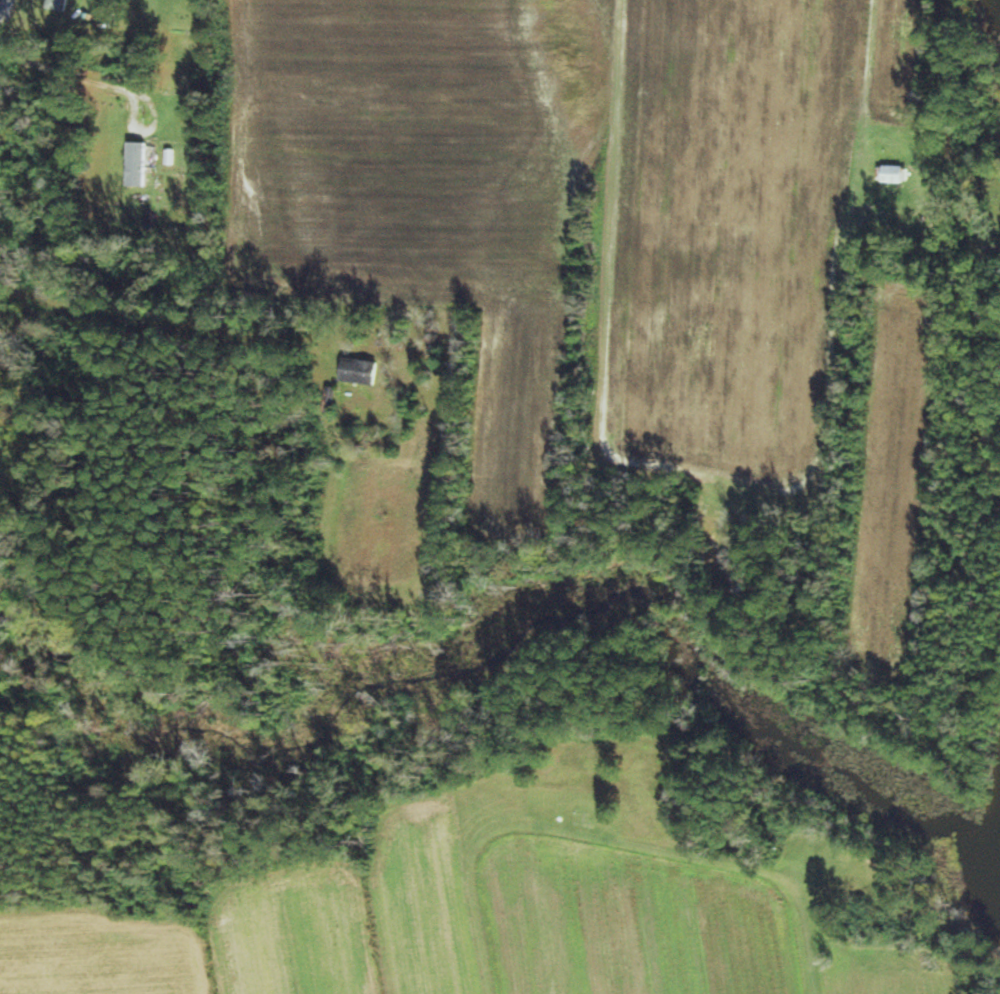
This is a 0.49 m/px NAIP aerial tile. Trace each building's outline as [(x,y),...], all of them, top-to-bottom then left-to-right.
[(70,0),(51,0),(50,9),(69,12),(70,0)] [(131,187),(149,187),(150,143),(131,143),(131,187)] [(910,166),(881,166),(881,183),(910,183),(910,166)] [(381,362),(347,357),(344,380),(378,386),(381,362)]
